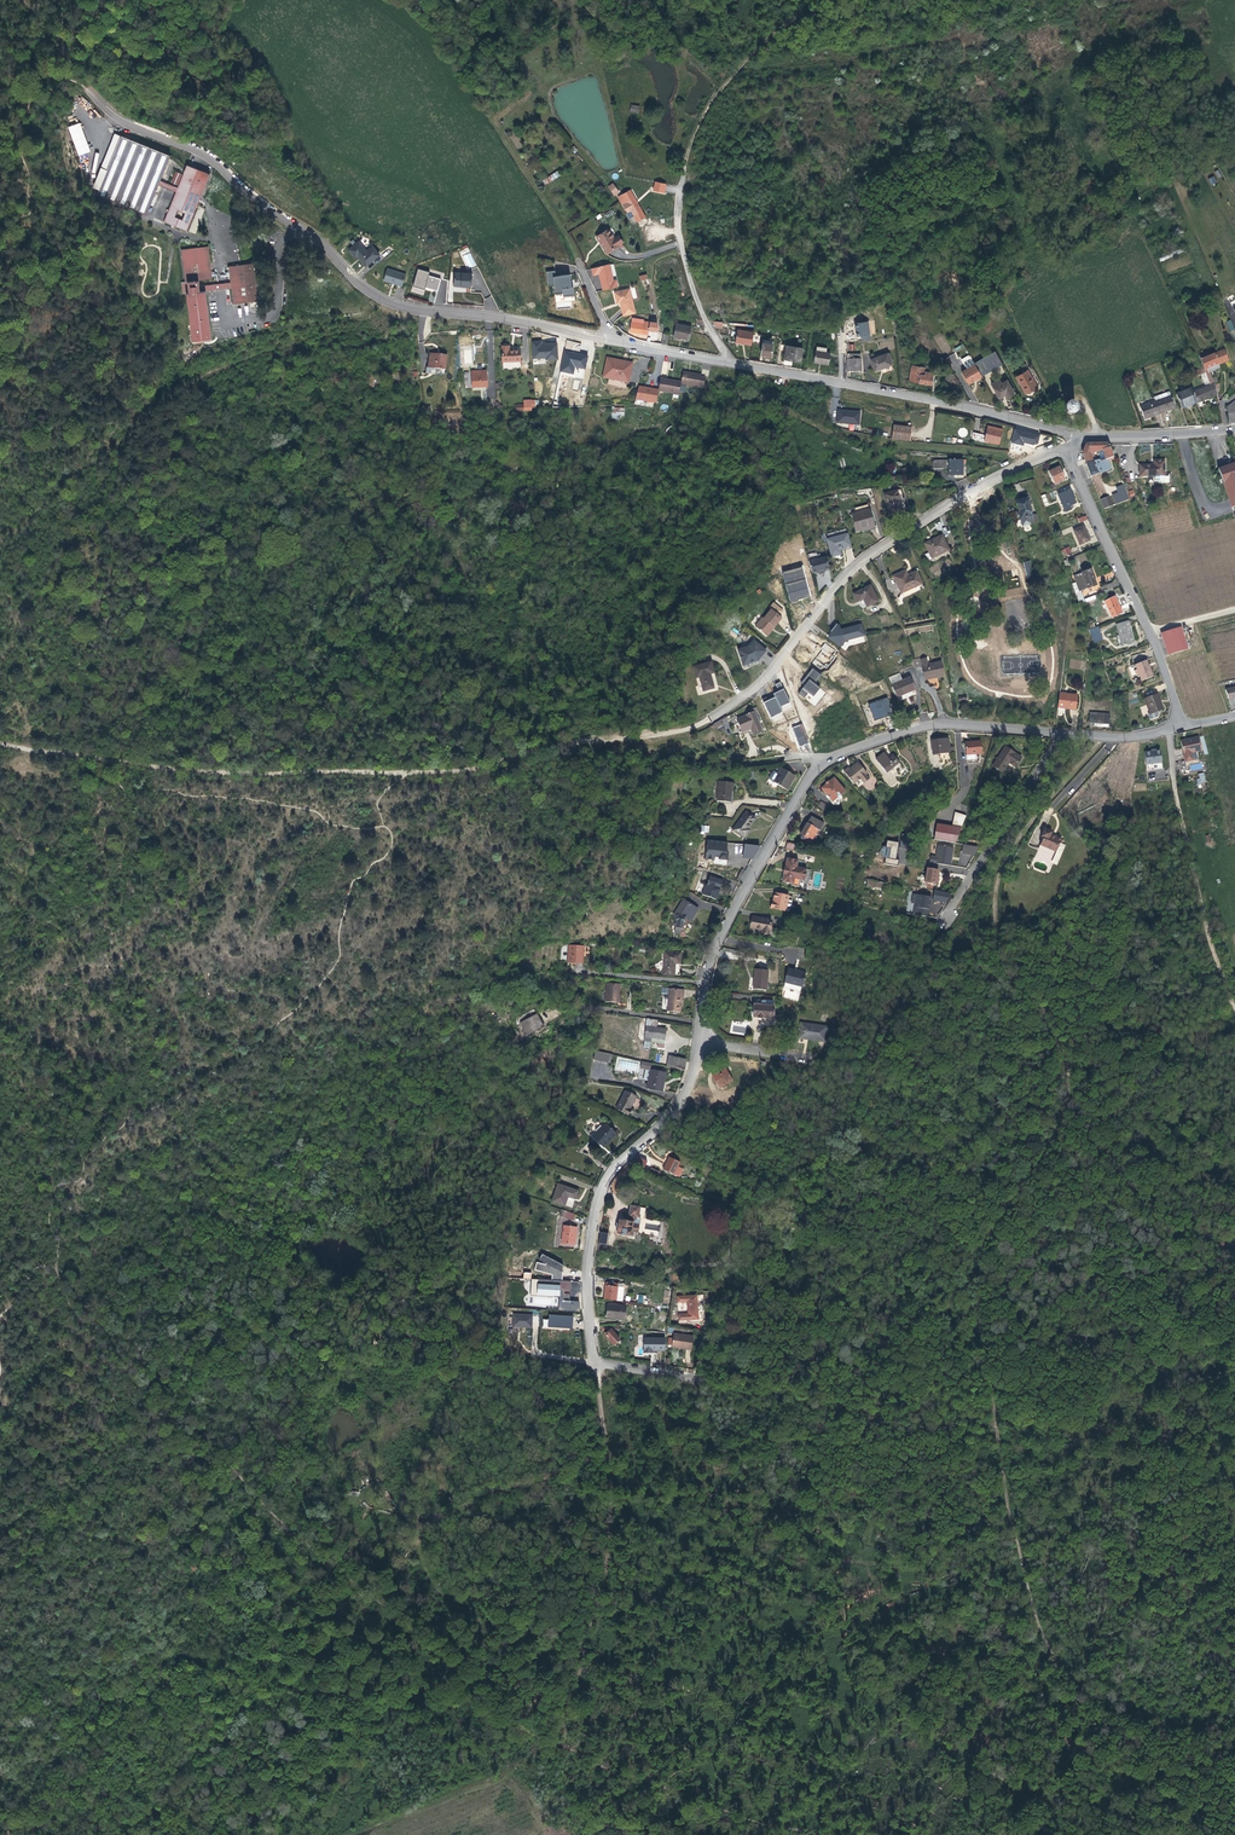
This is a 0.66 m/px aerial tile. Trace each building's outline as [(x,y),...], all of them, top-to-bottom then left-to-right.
[(631,104),(630,111),(640,113),(641,105),(631,104)] [(80,123),(68,127),(78,156),(90,152),(80,123)] [(173,161),(119,137),(93,194),(148,219),(159,192),(161,187),(173,161)] [(542,180),(545,185),(561,175),(558,170),(542,180)] [(176,199),(164,226),(187,236),(205,196),(211,182),(188,172),(178,195),(176,199)] [(1214,176),(1208,179),(1212,185),(1217,182),(1214,176)] [(667,183),(655,181),(653,190),(665,192),(667,183)] [(607,186),(614,196),(620,192),(613,183),(607,186)] [(178,195),(161,187),(159,192),(176,199),(178,195)] [(646,217),(631,189),(617,197),(627,213),(626,214),(629,219),(634,215),(637,222),(646,217)] [(605,213),(607,218),(614,214),(612,209),(605,213)] [(611,236),(607,229),(595,235),(600,244),(605,253),(621,244),(616,236),(613,238),(611,236)] [(468,244),(460,247),(466,268),(475,266),(468,244)] [(211,261),(208,245),(182,248),(186,279),(182,280),(183,291),(186,292),(192,340),(212,337),(207,297),(207,293),(206,289),(202,290),(201,278),(212,276),(212,269),(211,261)] [(359,245),(357,247),(349,253),(356,262),(357,260),(360,263),(363,266),(366,270),(374,263),(373,261),(379,256),(373,250),(373,249),(367,254),(359,245)] [(601,282),(603,290),(618,286),(616,280),(613,280),(608,264),(591,269),(593,276),(599,275),(601,282)] [(256,298),(253,270),(229,273),(230,290),(231,294),(233,311),(257,307),(256,298)] [(406,277),(387,271),(384,284),(390,285),(403,289),(406,277)] [(438,292),(441,280),(429,277),(430,274),(418,271),(414,289),(426,291),(426,289),(435,291),(438,292)] [(571,281),(571,275),(556,276),(556,271),(547,272),(548,286),(554,285),(555,294),(556,294),(562,293),(563,293),(563,296),(574,294),(574,287),(572,287),(570,287),(570,283),(571,281)] [(454,287),(462,287),(466,287),(466,288),(470,288),(472,286),(473,274),(455,273),(454,287)] [(426,291),(414,289),(412,294),(424,297),(426,291)] [(637,314),(632,290),(620,293),(621,298),(618,298),(619,304),(622,303),(623,308),(625,316),(637,314)] [(861,341),(871,340),(869,324),(874,324),(874,321),(855,323),(856,337),(860,336),(861,341)] [(656,325),(645,323),(645,326),(633,323),(631,333),(647,336),(653,337),(656,325)] [(688,326),(673,323),(671,335),(682,337),(686,338),(688,326)] [(753,330),(737,328),(735,341),(744,342),(751,343),(753,330)] [(579,351),(580,347),(576,346),(576,343),(567,341),(566,348),(579,351)] [(539,342),(530,343),(531,359),(544,358),(544,360),(556,359),(554,344),(543,345),(540,345),(539,342)] [(772,344),(763,342),(762,354),(770,355),(772,344)] [(804,346),(788,343),(786,355),(795,357),(795,359),(801,360),(804,346)] [(955,352),(965,348),(964,344),(954,348),(955,352)] [(827,346),(817,345),(814,360),(823,362),(829,363),(831,352),(826,351),(827,346)] [(509,350),(509,348),(502,348),(503,363),(521,362),(520,350),(509,350)] [(575,367),(585,369),(588,355),(564,350),(559,371),(573,374),(575,367)] [(1211,385),(1213,385),(1208,371),(1216,367),(1228,362),(1222,350),(1209,356),(1201,360),(1204,367),(1205,372),(1206,373),(1211,385)] [(976,380),(984,376),(1004,364),(997,352),(977,363),(977,364),(964,371),(971,383),(976,380)] [(893,365),(890,353),(872,358),(876,369),(883,368),(893,365)] [(862,366),(861,354),(858,354),(851,355),(848,355),(849,368),(856,367),(862,366)] [(603,377),(627,383),(631,364),(614,361),(606,359),(603,377)] [(445,360),(439,360),(439,361),(428,361),(428,373),(426,373),(426,379),(431,379),(431,376),(435,376),(435,374),(445,374),(445,360)] [(918,367),(911,366),(909,382),(930,385),(930,383),(931,377),(923,375),(923,371),(918,370),(918,367)] [(1205,372),(1204,367),(1192,372),(1193,374),(1194,377),(1205,372)] [(680,381),(680,383),(680,384),(699,387),(699,385),(704,386),(706,376),(701,375),(701,373),(695,372),(682,370),(680,381)] [(950,372),(945,371),(944,379),(954,380),(954,376),(949,376),(950,372)] [(1039,388),(1030,371),(1018,378),(1023,387),(1025,387),(1029,393),(1034,391),(1039,388)] [(487,390),(486,374),(471,374),(472,391),(487,390)] [(680,384),(680,383),(671,381),(671,379),(659,377),(657,389),(657,390),(678,393),(680,384)] [(1004,383),(1001,379),(993,383),(1001,397),(1007,394),(1009,397),(1016,393),(1009,380),(1004,383)] [(1191,389),(1196,403),(1207,399),(1217,396),(1217,394),(1213,385),(1211,385),(1210,386),(1194,392),(1193,388),(1191,389)] [(655,402),(657,389),(648,387),(639,386),(635,399),(655,402)] [(1192,405),(1196,403),(1191,389),(1191,388),(1175,395),(1180,409),(1185,407),(1187,408),(1191,407),(1192,405)] [(1170,397),(1155,404),(1160,416),(1168,413),(1175,410),(1170,397)] [(1067,404),(1067,407),(1068,410),(1071,412),(1074,413),(1078,412),(1080,409),(1080,405),(1080,403),(1078,401),(1075,400),(1073,399),(1070,400),(1068,402),(1067,404)] [(535,402),(523,403),(523,408),(524,414),(532,413),(532,410),(536,410),(535,402)] [(1160,416),(1155,404),(1140,410),(1145,421),(1149,419),(1151,418),(1151,420),(1160,416)] [(624,418),(625,407),(612,407),(611,418),(624,418)] [(845,408),(836,407),(835,420),(857,423),(858,410),(845,408)] [(1192,427),(1188,417),(1184,419),(1187,428),(1192,427)] [(910,426),(892,424),(891,438),(909,440),(910,426)] [(997,432),(989,430),(985,442),(1000,446),(1004,434),(997,432)] [(973,432),(972,440),(983,441),(984,434),(973,432)] [(1037,442),(1027,439),(1024,448),(1033,451),(1034,451),(1037,442)] [(1107,455),(1102,456),(1103,458),(1109,456),(1114,454),(1109,441),(1086,442),(1084,451),(1086,455),(1088,461),(1095,459),(1094,456),(1096,455),(1096,453),(1098,452),(1098,450),(1105,448),(1107,455)] [(1166,471),(1165,455),(1155,456),(1155,462),(1153,462),(1153,461),(1148,461),(1140,461),(1141,473),(1156,472),(1156,478),(1165,477),(1165,472),(1166,471)] [(1103,458),(1102,456),(1095,459),(1088,461),(1093,474),(1102,471),(1112,468),(1109,456),(1103,458)] [(948,468),(948,459),(933,459),(933,468),(948,468)] [(963,476),(963,461),(948,461),(948,477),(963,476)] [(1223,468),(1220,469),(1234,509),(1234,512),(1234,464),(1223,468)] [(1058,472),(1056,468),(1046,472),(1052,485),(1062,481),(1058,472)] [(1118,492),(1112,494),(1115,504),(1129,499),(1124,484),(1116,486),(1118,492)] [(899,510),(894,490),(881,494),(887,513),(894,511),(899,510)] [(1070,498),(1068,492),(1056,498),(1063,514),(1069,511),(1068,510),(1070,509),(1069,507),(1074,505),(1070,498)] [(1112,504),(1108,496),(1103,497),(1106,506),(1112,504)] [(1031,517),(1026,500),(1015,503),(1018,512),(1015,513),(1017,517),(1018,516),(1019,520),(1020,520),(1022,526),(1036,522),(1034,516),(1031,517)] [(871,525),(867,510),(851,514),(854,529),(864,526),(871,525)] [(821,531),(828,553),(838,551),(837,546),(840,546),(840,544),(842,544),(849,542),(844,525),(821,531)] [(1086,535),(1083,528),(1073,532),(1079,547),(1089,543),(1086,535)] [(949,549),(941,537),(936,540),(931,543),(930,541),(924,545),(932,559),(949,549)] [(1069,547),(1061,550),(1063,556),(1072,553),(1069,547)] [(822,553),(812,556),(804,558),(808,571),(815,569),(816,571),(820,570),(819,568),(822,567),(825,566),(822,553)] [(803,567),(782,572),(790,602),(810,597),(803,567)] [(1092,576),(1090,569),(1074,576),(1079,591),(1096,584),(1092,576)] [(1011,571),(1002,572),(1006,596),(1021,593),(1021,596),(1023,596),(1020,577),(1012,579),(1011,571)] [(904,579),(900,574),(890,581),(899,596),(918,584),(911,574),(904,579)] [(1117,585),(1115,581),(1099,587),(1101,592),(1117,585)] [(876,601),(869,585),(863,588),(853,593),(856,600),(862,598),(866,606),(876,601)] [(1117,606),(1113,597),(1102,602),(1110,617),(1120,613),(1117,606)] [(762,615),(759,618),(754,624),(762,630),(765,632),(770,627),(772,624),(773,625),(781,616),(771,607),(763,616),(762,615)] [(843,647),(866,642),(862,623),(841,628),(840,626),(829,629),(834,648),(843,646),(843,647)] [(1128,629),(1126,624),(1114,628),(1119,648),(1130,645),(1127,634),(1126,630),(1128,629)] [(1187,646),(1183,626),(1162,630),(1167,651),(1187,646)] [(1103,641),(1098,629),(1090,632),(1094,645),(1103,641)] [(743,664),(745,663),(751,660),(758,657),(757,656),(764,648),(753,638),(748,644),(741,647),(738,649),(743,664)] [(826,643),(817,653),(821,656),(818,659),(824,664),(835,651),(826,643)] [(1144,662),(1143,654),(1136,655),(1139,672),(1146,671),(1144,662)] [(714,668),(710,657),(692,663),(695,673),(698,672),(702,686),(713,683),(711,677),(709,669),(714,668)] [(815,659),(812,663),(821,670),(824,665),(815,659)] [(942,676),(939,662),(919,666),(922,678),(923,680),(934,678),(942,676)] [(826,692),(814,683),(821,674),(812,668),(801,683),(804,685),(798,694),(815,706),(826,692)] [(911,689),(906,677),(889,684),(893,696),(905,692),(911,689)] [(775,697),(764,702),(770,717),(782,712),(780,707),(790,703),(784,688),(773,693),(775,697)] [(1074,699),(1056,696),(1054,711),(1059,712),(1060,711),(1072,713),(1074,699)] [(1157,702),(1155,696),(1142,701),(1147,714),(1145,715),(1147,720),(1149,721),(1155,719),(1155,717),(1154,713),(1158,712),(1157,709),(1155,702),(1157,702)] [(873,708),(878,707),(881,716),(886,714),(889,713),(884,698),(871,702),(873,708)] [(1101,726),(1102,714),(1081,714),(1081,724),(1086,724),(1086,727),(1101,726)] [(751,737),(746,719),(728,724),(732,737),(741,735),(742,739),(751,737)] [(799,746),(809,742),(802,724),(792,727),(799,746)] [(1210,753),(1205,735),(1201,736),(1205,754),(1210,753)] [(1180,742),(1184,759),(1197,756),(1196,753),(1202,751),(1198,737),(1188,740),(1180,742)] [(948,755),(948,742),(935,742),(931,742),(931,756),(948,755)] [(978,762),(975,748),(965,750),(959,752),(966,778),(977,776),(973,763),(978,762)] [(880,756),(874,751),(871,754),(867,758),(880,771),(891,760),(883,753),(880,756)] [(1159,767),(1157,753),(1152,754),(1149,754),(1149,755),(1143,756),(1146,769),(1159,767)] [(1021,761),(1001,758),(997,780),(1009,782),(1010,776),(1010,770),(1019,771),(1021,761)] [(860,775),(851,768),(848,771),(849,771),(847,773),(845,775),(842,774),(839,778),(854,791),(862,781),(858,778),(860,775)] [(787,781),(776,773),(767,786),(781,796),(784,791),(781,789),(784,785),(787,781)] [(1205,773),(1199,773),(1199,778),(1196,778),(1197,783),(1206,782),(1205,773)] [(727,795),(726,785),(713,786),(714,804),(727,803),(727,795)] [(840,795),(826,785),(823,790),(816,799),(830,809),(840,795)] [(751,820),(741,814),(729,832),(741,840),(745,834),(743,832),(747,827),(751,820)] [(821,829),(812,824),(808,830),(802,839),(808,843),(812,836),(816,838),(821,829)] [(708,834),(709,826),(702,825),(701,833),(708,834)] [(963,831),(939,827),(936,842),(958,846),(963,831)] [(1055,837),(1047,834),(1043,843),(1047,844),(1044,851),(1061,857),(1066,859),(1069,850),(1064,848),(1065,844),(1054,840),(1055,837)] [(916,837),(906,835),(903,850),(913,852),(916,837)] [(902,844),(888,841),(886,848),(884,847),(881,854),(887,860),(886,866),(901,869),(902,862),(899,862),(900,856),(902,844)] [(726,845),(705,842),(703,862),(712,863),(713,859),(717,859),(717,861),(721,862),(725,862),(726,854),(725,854),(726,845)] [(797,846),(784,844),(783,851),(795,854),(797,846)] [(759,848),(743,847),(742,860),(751,861),(759,848)] [(934,858),(933,864),(955,868),(956,860),(958,851),(942,848),(940,860),(934,858)] [(982,852),(967,848),(965,857),(977,860),(982,852)] [(1066,859),(1061,857),(1057,868),(1062,870),(1066,859)] [(798,887),(799,887),(807,889),(810,873),(797,871),(798,863),(787,861),(785,872),(784,875),(782,887),(792,889),(792,890),(798,891),(798,887)] [(951,875),(939,873),(937,879),(932,878),(931,886),(939,888),(938,891),(943,892),(944,889),(948,890),(950,882),(951,875)] [(721,884),(708,880),(705,888),(703,887),(699,897),(714,902),(716,898),(715,897),(716,892),(718,893),(721,884)] [(879,884),(869,883),(868,888),(887,891),(887,887),(878,886),(879,884)] [(789,902),(790,897),(777,894),(775,900),(776,900),(775,903),(774,902),(772,909),(790,912),(792,911),(794,903),(789,902)] [(695,905),(681,897),(670,917),(669,927),(673,928),(680,928),(681,925),(682,925),(683,916),(684,913),(690,914),(695,905)] [(938,902),(923,900),(921,918),(935,921),(936,910),(938,902)] [(774,922),(756,918),(754,930),(758,930),(764,931),(764,935),(772,937),(774,922)] [(587,945),(569,943),(567,959),(586,961),(586,957),(587,945)] [(739,958),(739,950),(724,949),(723,958),(739,958)] [(682,956),(666,955),(664,972),(680,973),(680,967),(682,956)] [(769,971),(756,969),(755,975),(753,989),(766,990),(769,971)] [(793,974),(793,976),(809,982),(810,980),(799,976),(793,974)] [(788,989),(804,994),(805,995),(809,982),(793,976),(788,988),(788,989)] [(623,984),(612,982),(608,1002),(619,1005),(620,998),(623,984)] [(804,994),(788,989),(787,993),(802,999),(804,994)] [(685,995),(669,993),(666,1012),(681,1014),(682,1005),(683,1005),(685,995)] [(774,1000),(753,999),(752,1006),(752,1019),(774,1020),(774,1000)] [(538,1021),(535,1017),(520,1026),(527,1037),(542,1028),(538,1021)] [(656,1022),(646,1020),(643,1044),(663,1046),(664,1039),(665,1032),(656,1031),(656,1022)] [(825,1029),(797,1025),(795,1039),(805,1041),(804,1042),(822,1045),(825,1029)] [(607,1055),(591,1051),(589,1059),(604,1062),(605,1057),(607,1058),(607,1055)] [(685,1061),(668,1058),(665,1068),(684,1072),(685,1061)] [(647,1064),(637,1062),(636,1069),(646,1071),(647,1064)] [(732,1083),(724,1070),(711,1077),(715,1084),(719,1090),(732,1083)] [(650,1071),(648,1071),(644,1088),(659,1092),(661,1081),(662,1074),(660,1074),(650,1071)] [(636,1099),(626,1093),(614,1112),(626,1119),(631,1112),(629,1111),(632,1106),(636,1099)] [(608,1144),(596,1136),(585,1150),(597,1159),(604,1149),(608,1144)] [(644,1169),(647,1161),(639,1157),(635,1165),(644,1169)] [(680,1166),(670,1161),(667,1166),(664,1172),(674,1177),(680,1166)] [(576,1193),(557,1185),(551,1200),(562,1205),(566,1196),(569,1197),(574,1199),(576,1193)] [(628,1222),(620,1221),(617,1223),(616,1228),(617,1233),(638,1237),(638,1232),(636,1231),(641,1207),(631,1206),(628,1222)] [(576,1218),(567,1214),(565,1221),(573,1225),(576,1218)] [(577,1232),(565,1231),(563,1249),(576,1250),(577,1239),(577,1232)] [(608,1234),(601,1233),(600,1244),(606,1245),(608,1234)] [(561,1264),(541,1254),(539,1260),(544,1263),(542,1264),(536,1263),(534,1270),(552,1274),(552,1280),(562,1281),(563,1270),(559,1269),(560,1266),(561,1264)] [(571,1295),(581,1295),(581,1281),(570,1282),(571,1295)] [(625,1292),(607,1289),(606,1296),(605,1303),(618,1305),(618,1300),(624,1300),(625,1292)] [(558,1307),(558,1297),(550,1297),(550,1307),(558,1307)] [(706,1324),(705,1297),(679,1299),(681,1326),(700,1325),(706,1324)] [(624,1309),(607,1309),(607,1315),(607,1321),(624,1321),(624,1309)] [(533,1315),(513,1314),(513,1326),(532,1328),(533,1322),(533,1315)] [(572,1317),(550,1316),(549,1327),(573,1329),(572,1321),(572,1317)] [(620,1342),(612,1333),(607,1337),(611,1342),(615,1347),(620,1342)] [(694,1338),(675,1333),(672,1345),(682,1347),(682,1349),(691,1351),(694,1338)] [(664,1354),(663,1341),(641,1342),(642,1358),(650,1357),(650,1355),(657,1354),(664,1354)]
